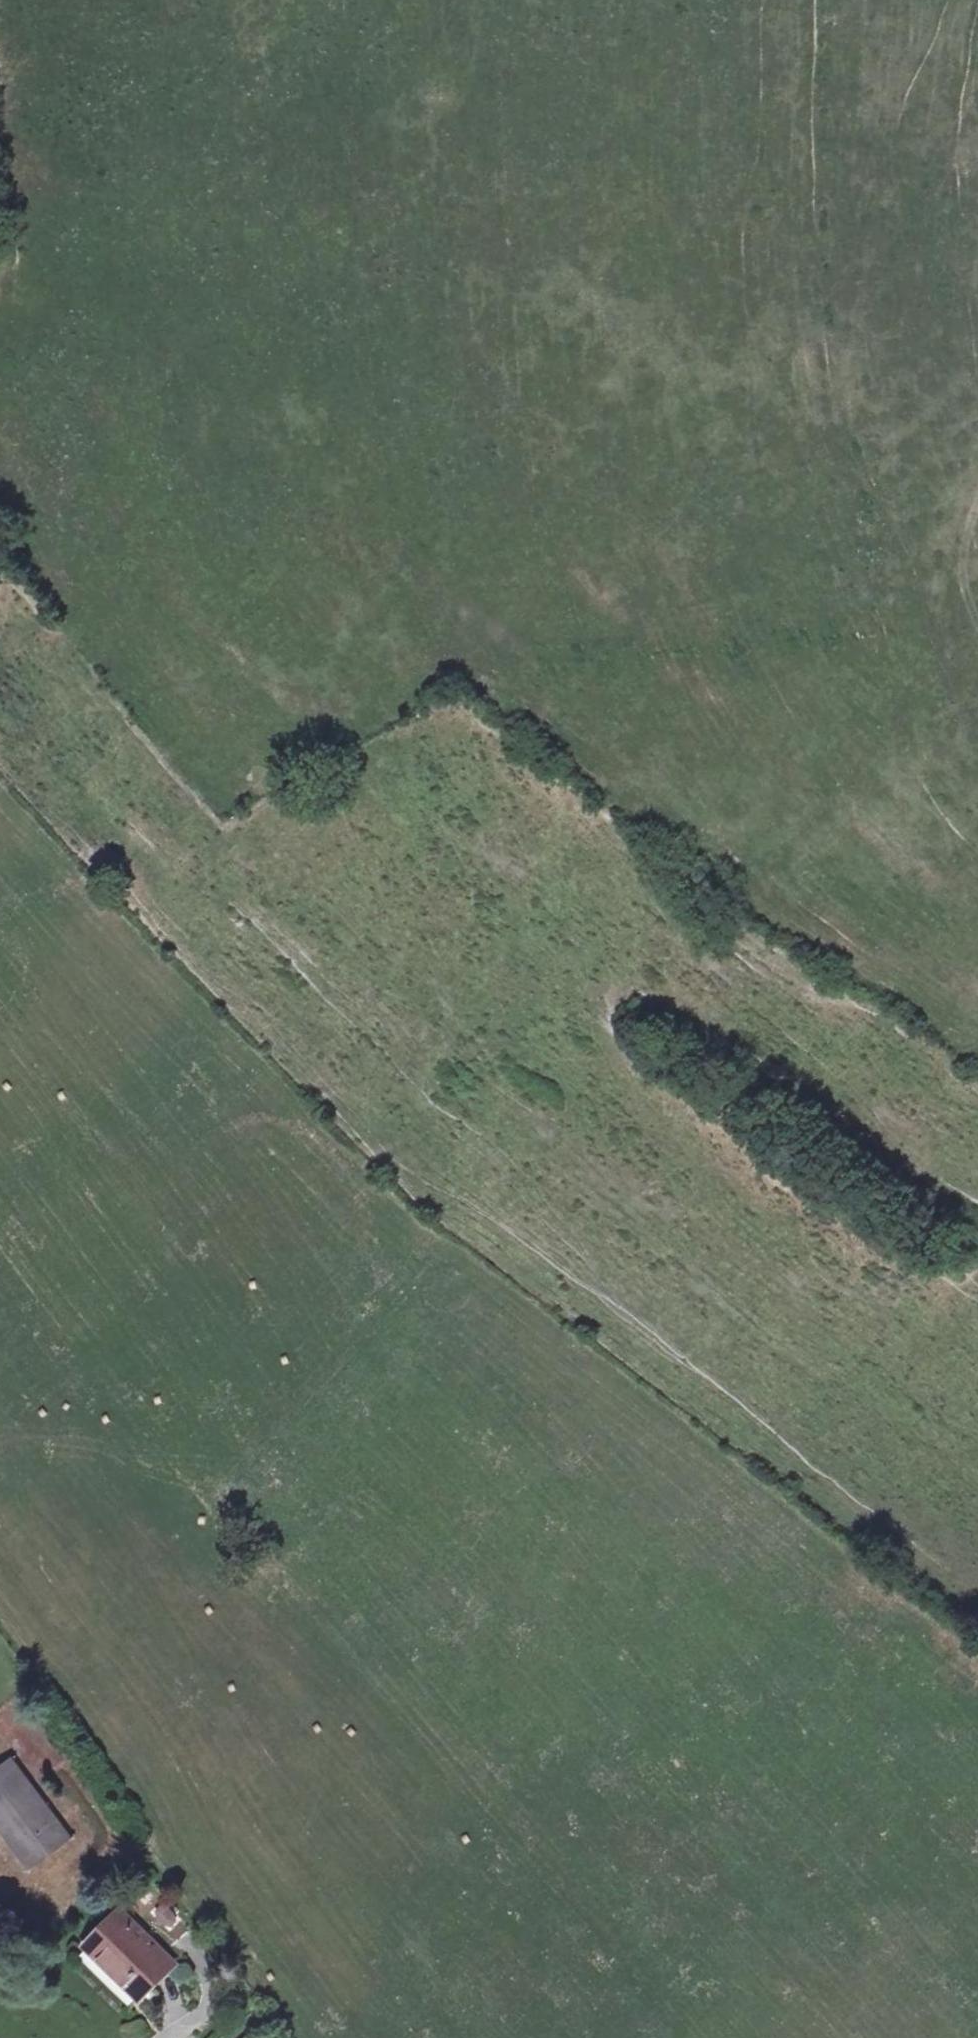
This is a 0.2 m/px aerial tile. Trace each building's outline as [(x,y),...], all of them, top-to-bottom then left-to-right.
[(0,1768),(0,1829),(5,1836),(11,1831),(35,1863),(62,1843),(37,1810),(44,1805),(11,1760),(0,1768)] [(44,1805),(37,1810),(62,1843),(69,1838),(44,1805)] [(11,1831),(5,1836),(29,1867),(35,1863),(11,1831)] [(120,1911),(85,1947),(140,1999),(174,1964),(120,1911)]
